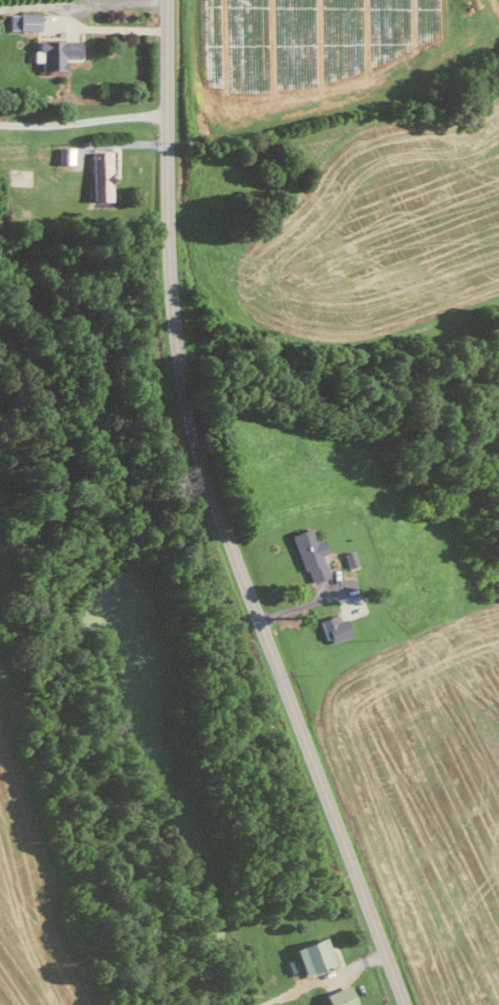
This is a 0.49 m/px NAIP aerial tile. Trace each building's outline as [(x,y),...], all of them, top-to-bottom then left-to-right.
[(37,30),(37,14),(7,13),(7,30),(37,30)] [(38,69),(61,69),(61,56),(75,56),(76,40),(35,39),(35,50),(30,50),(30,61),(38,61),(38,69)] [(107,151),(88,151),(89,201),(108,200),(107,151)] [(289,534),(306,583),(327,576),(319,554),(325,552),(320,538),(313,541),(308,527),(289,534)] [(346,637),(340,613),(318,618),(324,643),(346,637)] [(290,947),(294,957),(284,960),(288,972),(298,968),(300,974),(332,962),(323,935),(290,947)] [(325,1004),(354,1004),(346,983),(321,993),(325,1004)]
